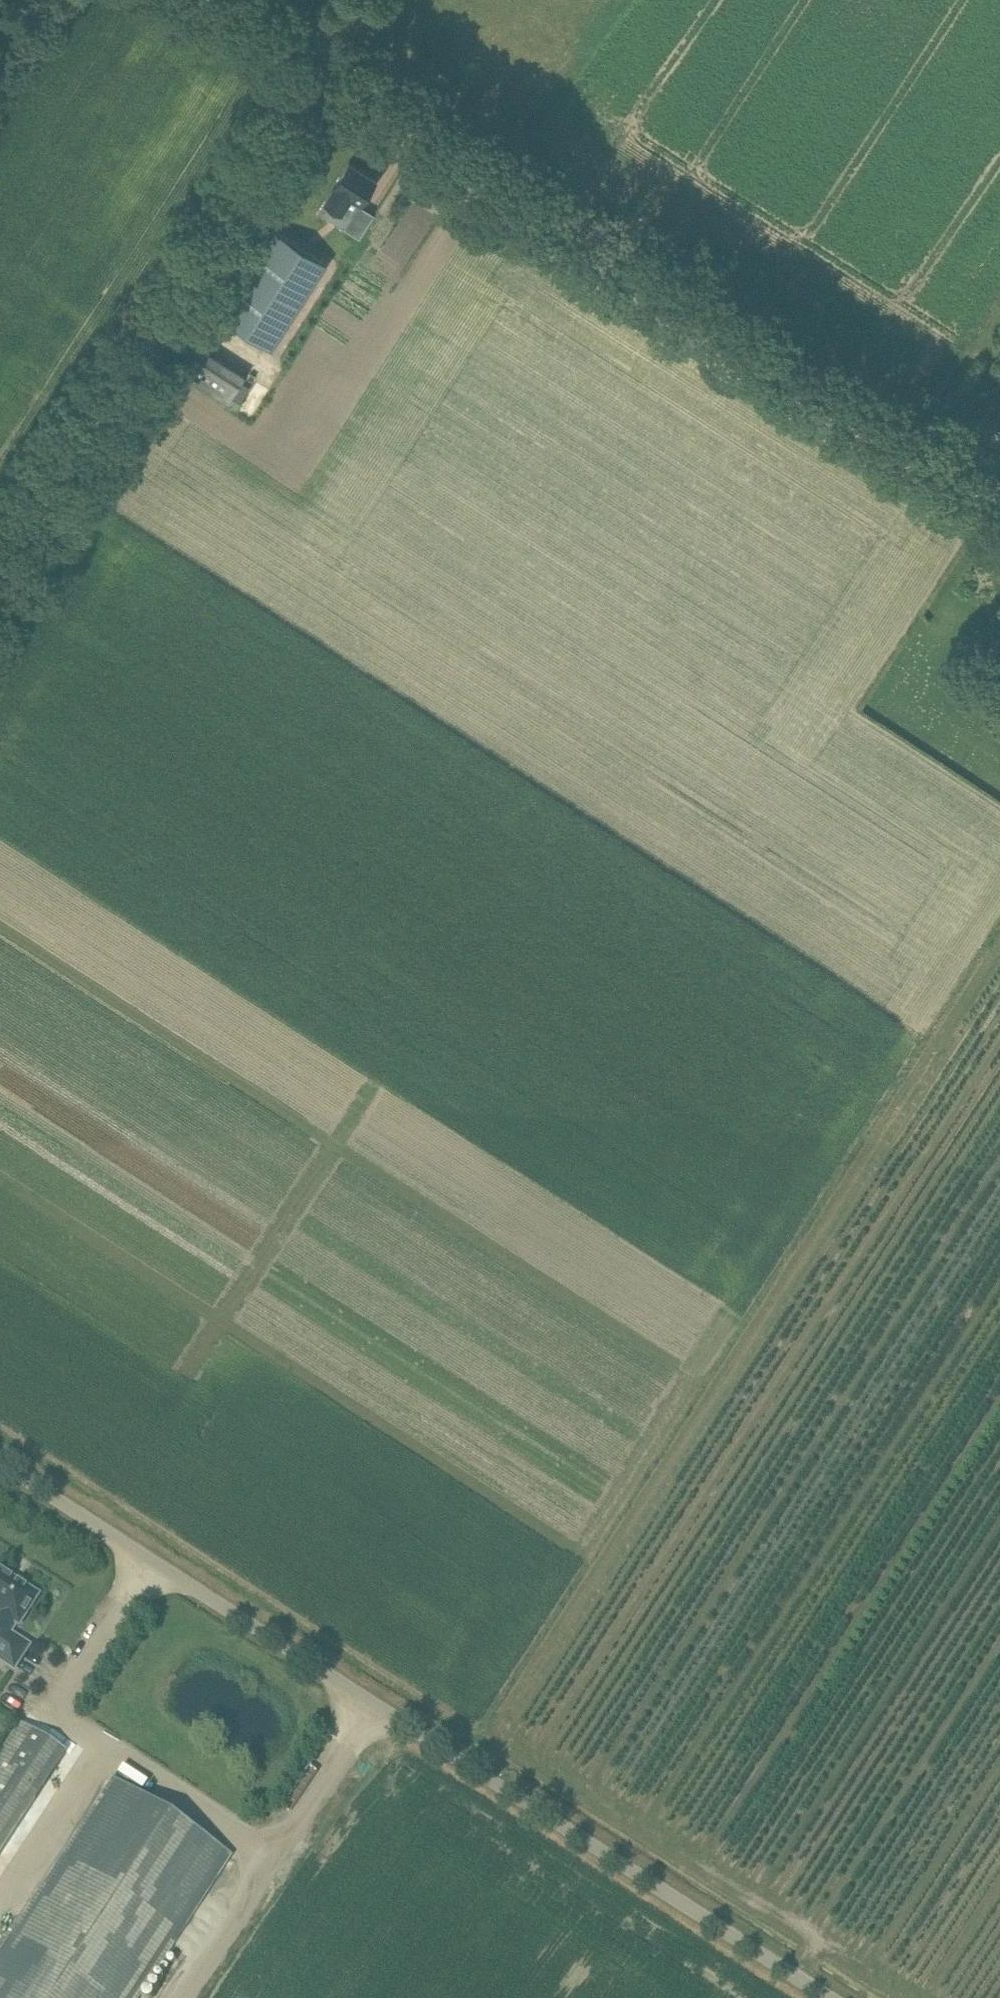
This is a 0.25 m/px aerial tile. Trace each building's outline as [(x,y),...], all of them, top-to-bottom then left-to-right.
[(350,160),(318,211),(344,227),(360,236),(374,214),(359,204),(377,177),(350,160)] [(276,230),(221,316),(273,349),(328,263),(276,230)] [(201,347),(184,374),(228,402),(245,375),(201,347)] [(988,658),(993,661),(985,674),(999,683),(999,638),(988,658)] [(0,1570),(0,1660),(14,1669),(30,1645),(11,1633),(17,1623),(19,1625),(39,1595),(0,1570)] [(0,1750),(0,1867),(68,1746),(18,1718),(0,1750)] [(112,1782),(0,1953),(0,1997),(139,1997),(230,1858),(112,1782)]
